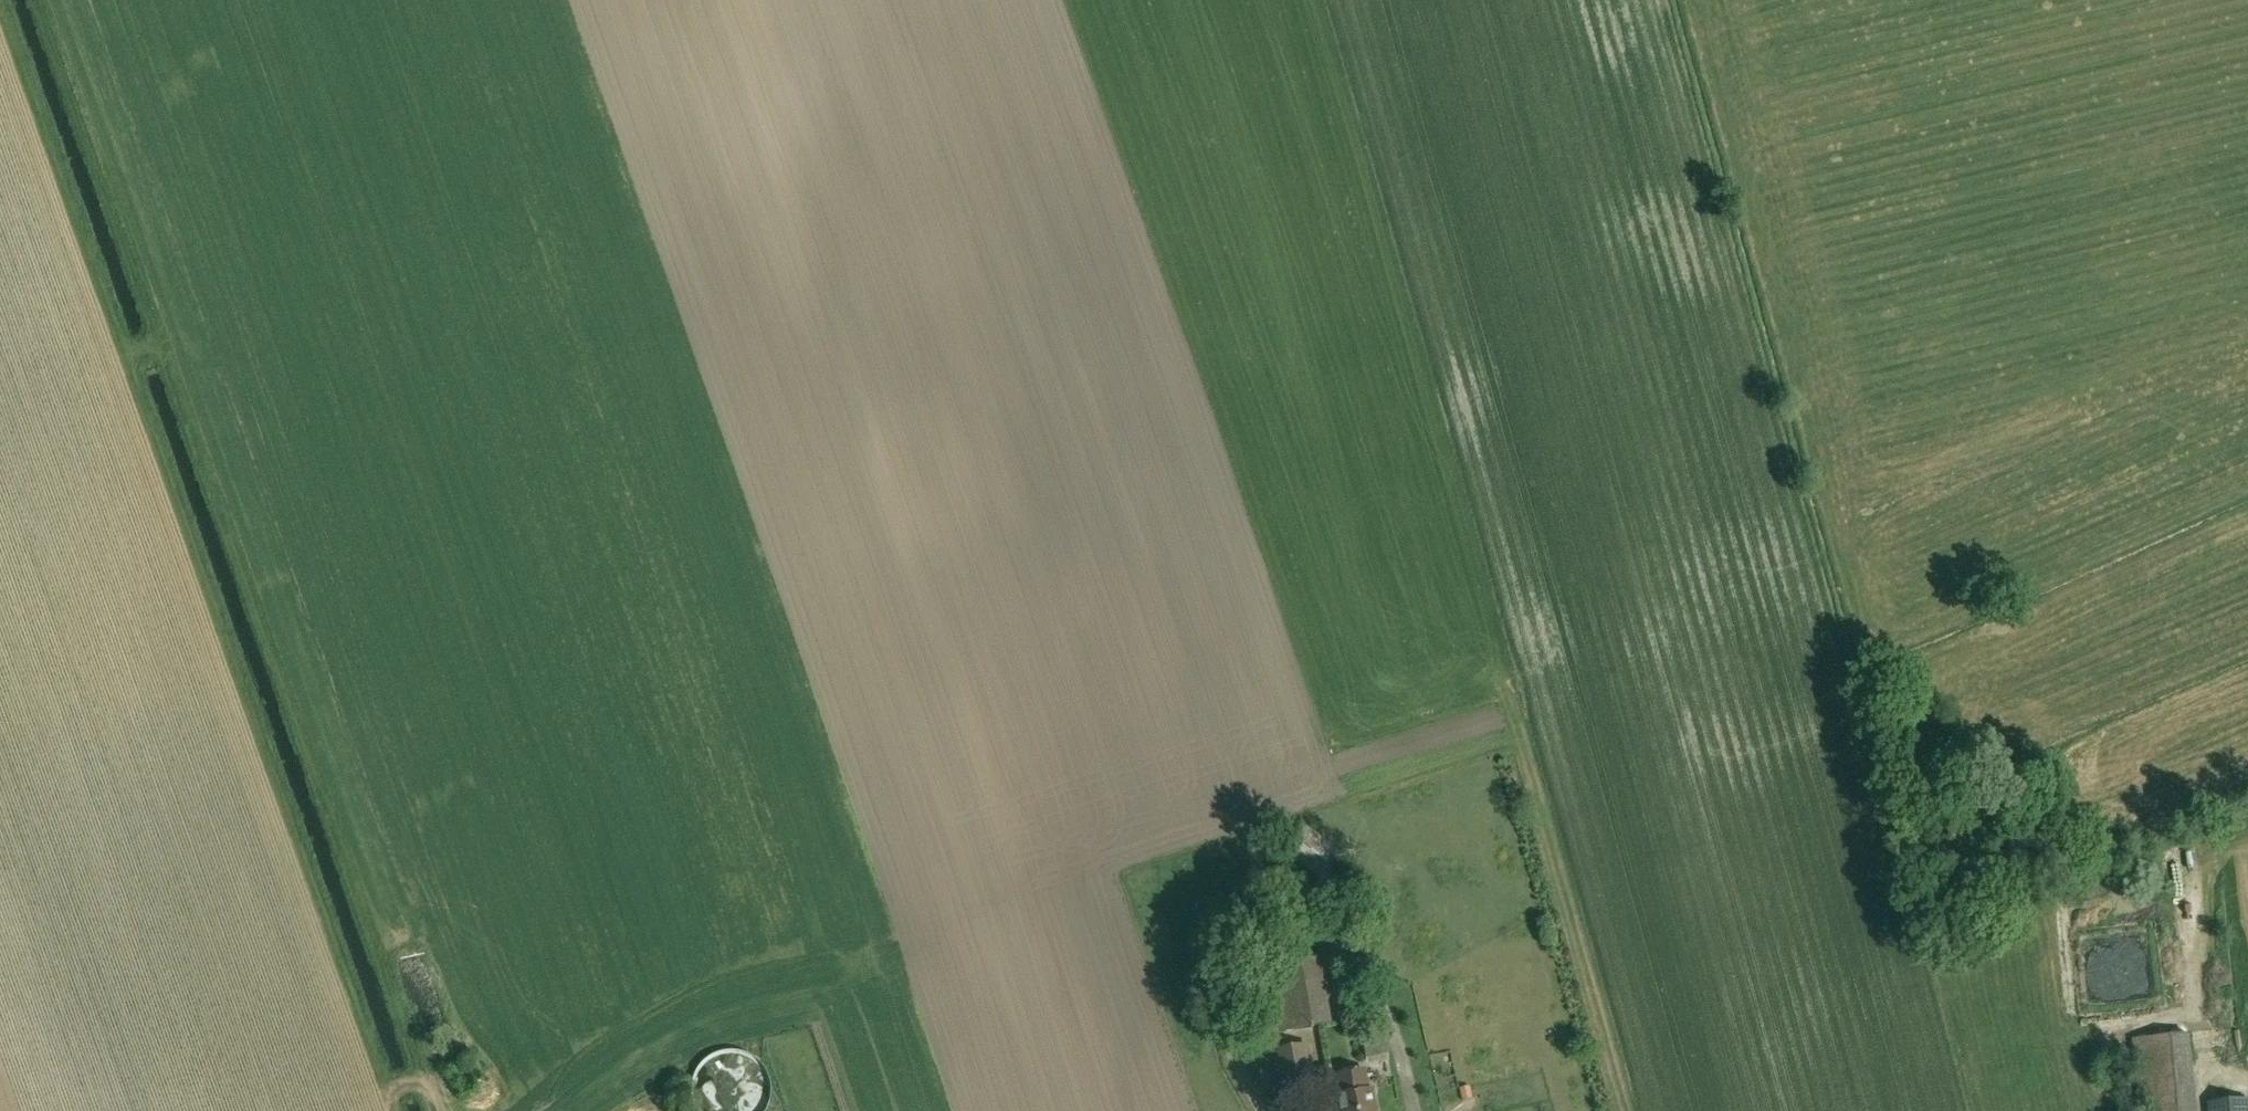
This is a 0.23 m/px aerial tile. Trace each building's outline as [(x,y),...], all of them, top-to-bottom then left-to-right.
[(2157,897),(2131,904),(2137,928),(2163,921),(2157,897)] [(1269,969),(1280,1035),(1329,1026),(1318,960),(1269,969)] [(2148,998),(2147,974),(2105,975),(2106,1000),(2148,998)] [(2190,1034),(2133,1040),(2140,1110),(2198,1110),(2190,1034)] [(1276,1052),(1284,1096),(1316,1090),(1309,1047),(1276,1052)] [(1373,1092),(1369,1093),(1365,1073),(1338,1078),(1342,1098),(1337,1099),(1339,1110),(1377,1110),(1373,1092)] [(2208,1104),(2209,1110),(2247,1110),(2247,1103),(2247,1100),(2208,1104)]
